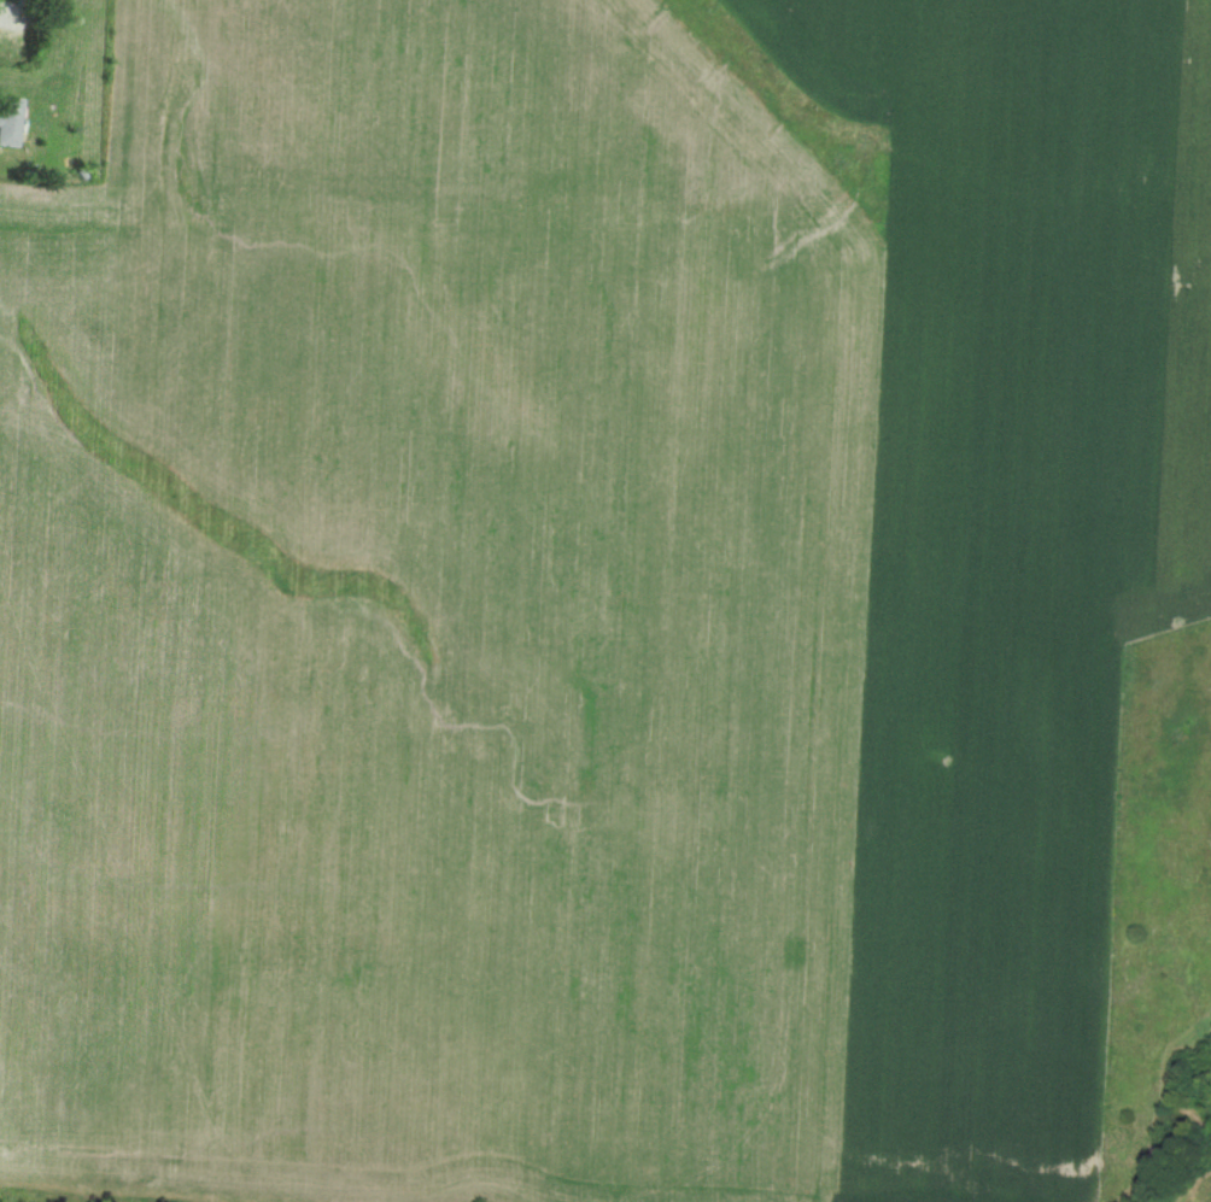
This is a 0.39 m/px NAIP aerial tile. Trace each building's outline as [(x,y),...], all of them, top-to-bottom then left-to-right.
[(15,149),(18,101),(0,99),(0,148),(15,149)]
